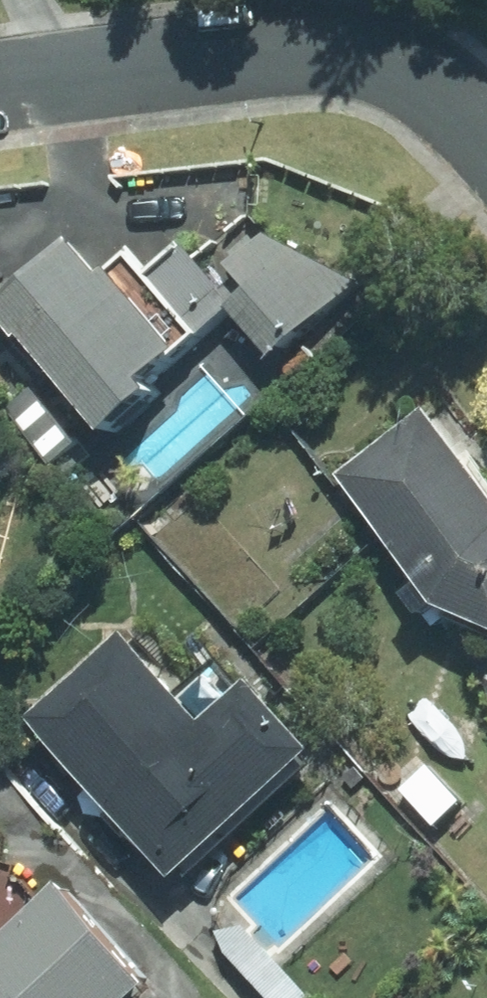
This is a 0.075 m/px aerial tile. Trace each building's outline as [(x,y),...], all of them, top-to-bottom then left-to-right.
[(278,357),(357,282),(268,234),(234,267),(252,285),(230,305),(278,357)] [(103,265),(79,236),(1,301),(116,435),(175,386),(163,374),(196,346),(188,339),(230,302),(178,241),(145,268),(126,246),(103,265)] [(11,409),(59,465),(85,445),(37,388),(11,409)] [(427,405),(347,476),(443,583),(428,596),(447,617),(461,605),(486,616),(486,471),(427,405)] [(223,725),(135,631),(44,715),(127,805),(115,815),(137,839),(149,829),(196,880),(335,753),(270,682),(223,725)] [(463,801),(429,765),(400,791),(433,827),(463,801)] [(28,997),(167,997),(171,994),(71,882),(0,946),(0,967),(28,997)] [(0,967),(0,997),(28,997),(0,967)]
